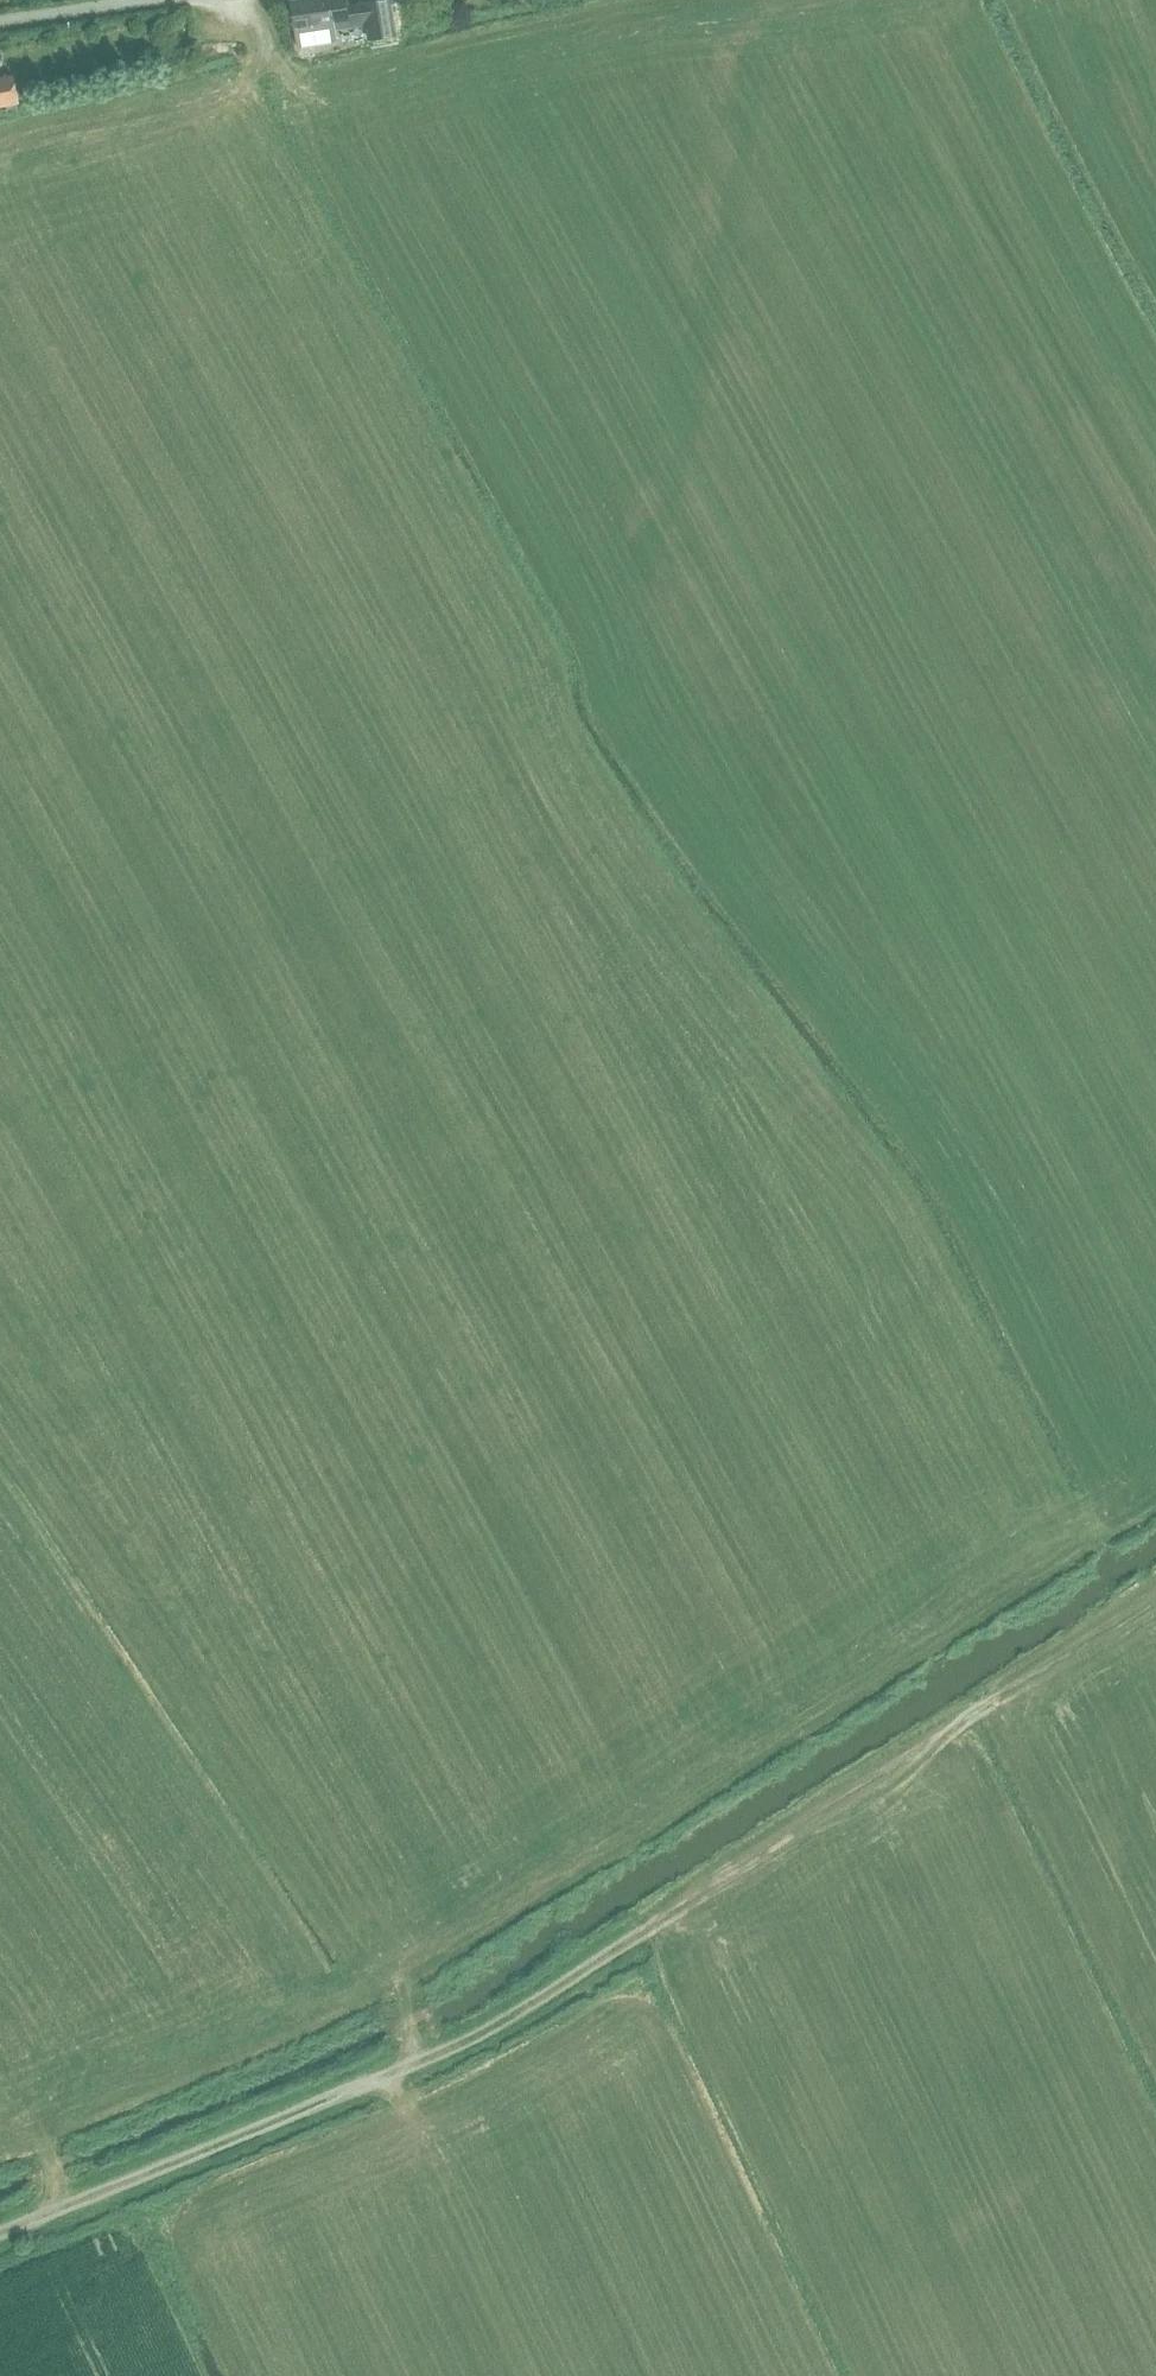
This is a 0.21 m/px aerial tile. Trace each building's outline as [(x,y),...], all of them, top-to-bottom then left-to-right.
[(292,2),(294,14),(296,32),(297,38),(299,47),(317,45),(335,42),(337,42),(338,41),(337,40),(336,29),(336,28),(341,28),(350,26),(364,24),(365,32),(370,31),(371,38),(382,36),(396,34),(394,19),(391,0),(379,0),(377,0),(365,2),(365,3),(362,4),(358,5),(359,10),(351,11),(349,12),(349,11),(348,3),(347,0),(303,0),(292,2)] [(207,27),(226,23),(224,12),(205,15),(207,27)] [(149,30),(142,36),(149,44),(156,37),(149,30)] [(0,80),(0,106),(18,102),(13,78),(0,80)]
